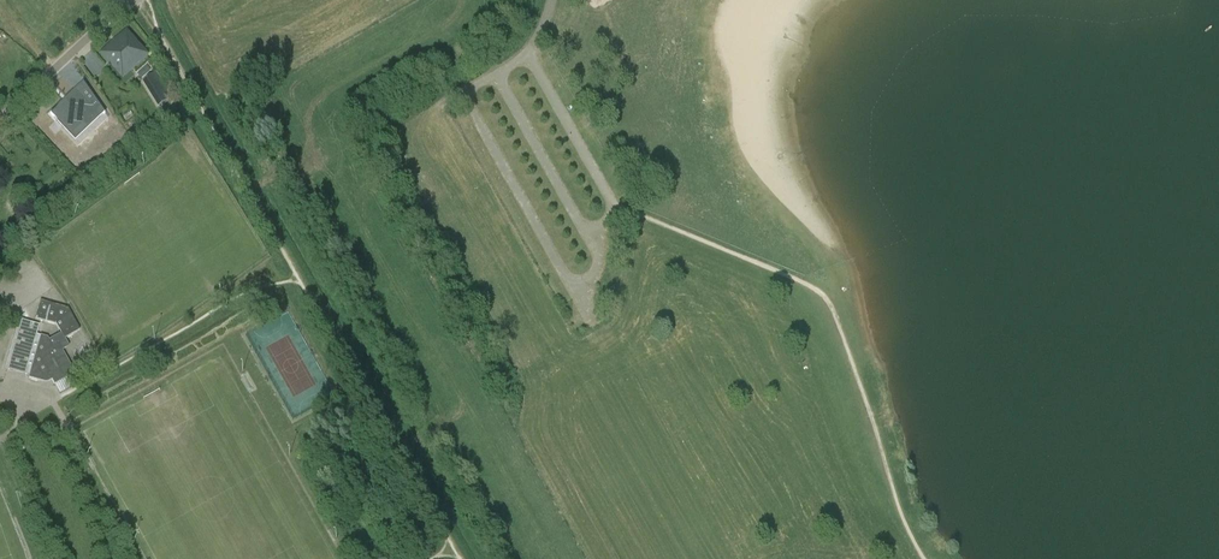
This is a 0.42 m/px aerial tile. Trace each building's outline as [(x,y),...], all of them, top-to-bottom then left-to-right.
[(135,63),(136,64),(137,63),(145,55),(145,56),(146,55),(145,54),(127,34),(128,33),(127,32),(126,33),(127,33),(118,41),(114,44),(104,53),(103,54),(104,54),(118,69),(117,70),(118,71),(118,70),(131,58),(136,63),(135,63)] [(144,81),(151,93),(164,86),(156,74),(144,81)] [(106,115),(98,103),(92,108),(79,94),(63,110),(61,108),(52,117),(65,131),(68,128),(76,136),(86,127),(89,131),(106,115)] [(47,339),(37,336),(39,326),(19,321),(5,370),(29,377),(28,379),(39,382),(49,376),(55,385),(75,374),(62,351),(69,347),(64,339),(80,331),(69,310),(68,310),(40,301),(35,319),(57,325),(61,334),(49,341),(47,339)]
